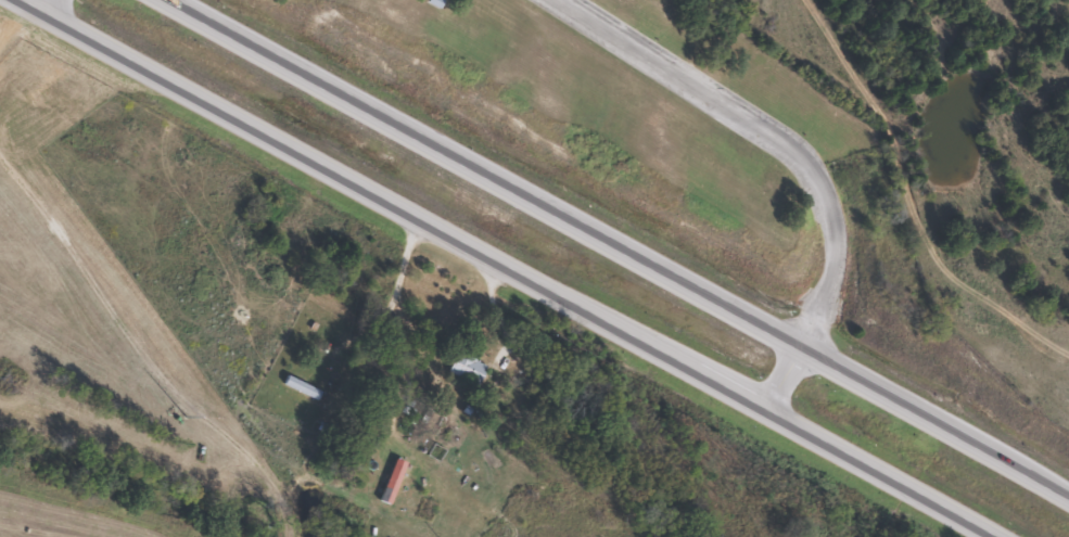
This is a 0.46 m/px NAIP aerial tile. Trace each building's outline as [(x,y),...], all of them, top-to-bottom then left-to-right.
[(485,368),(458,349),(445,368),(472,387),(485,368)] [(319,392),(285,376),(281,384),(315,400),(319,392)]
